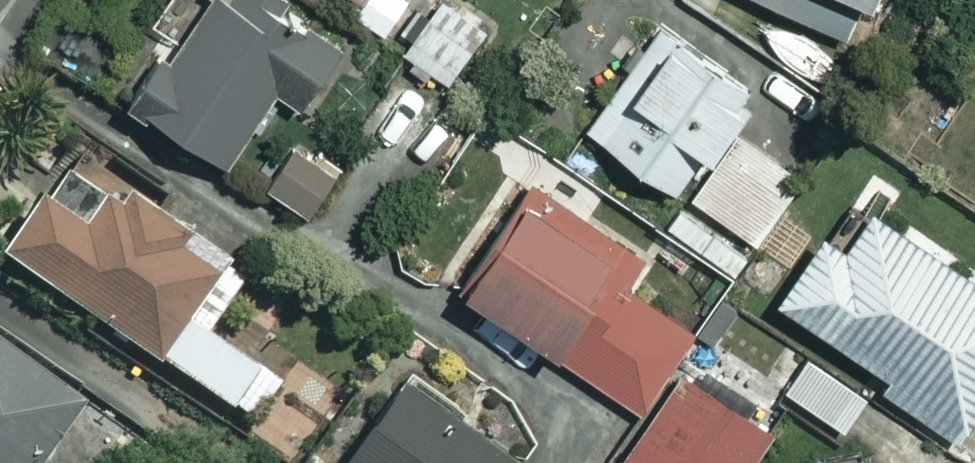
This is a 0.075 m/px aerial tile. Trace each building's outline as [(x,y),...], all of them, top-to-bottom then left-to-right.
[(286,0),(207,0),(135,96),(220,160),(275,87),(293,100),(339,39),(286,0)] [(448,0),(434,0),(402,57),(451,84),(486,21),(448,0)] [(844,34),(861,0),(772,0),(844,34)] [(754,89),(660,22),(587,124),(681,191),(754,89)] [(800,176),(734,129),(664,228),(730,275),(800,176)] [(337,170),(299,142),(269,183),(307,211),(337,170)] [(54,165),(0,243),(0,251),(244,417),(273,374),(179,310),(207,269),(161,238),(172,222),(112,182),(102,197),(54,165)] [(635,254),(529,177),(457,276),(632,404),(688,328),(618,277),(635,254)] [(871,211),(842,252),(819,237),(779,296),(887,371),(879,382),(962,438),(974,419),(974,282),(871,211)] [(0,343),(0,462),(32,462),(78,397),(0,343)] [(867,392),(808,350),(783,386),(841,428),(867,392)] [(689,359),(623,456),(633,462),(748,462),(778,419),(689,359)] [(395,383),(339,462),(509,462),(395,383)] [(807,450),(799,462),(826,462),(807,450)]
